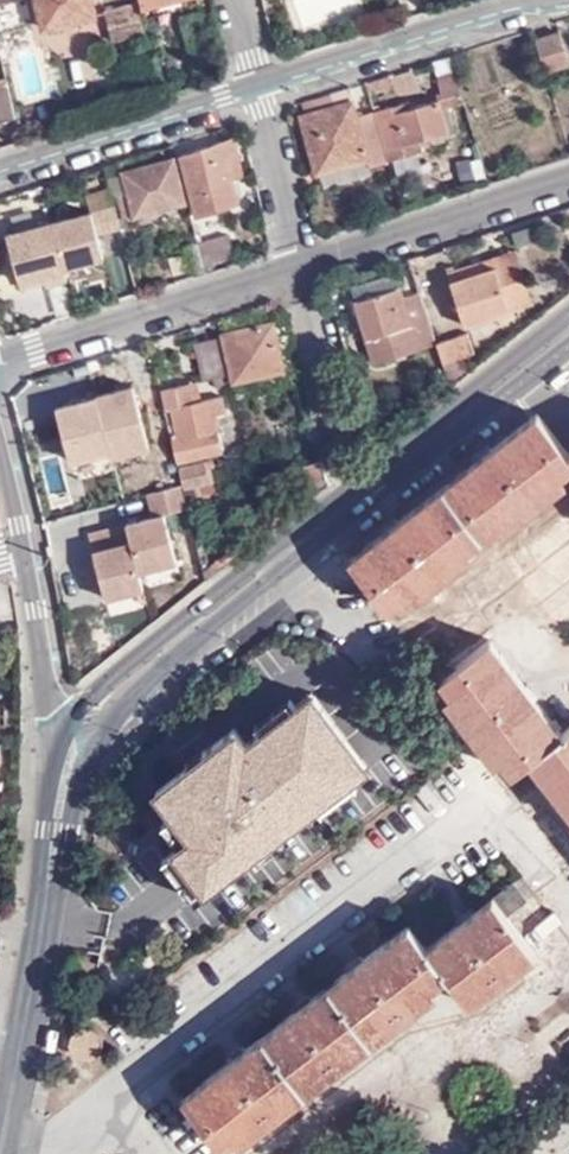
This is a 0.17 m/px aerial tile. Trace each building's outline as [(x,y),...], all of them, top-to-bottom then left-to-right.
[(46,33),(77,26),(75,17),(96,12),(92,0),(38,0),(46,33)] [(202,0),(165,0),(146,5),(148,14),(202,0)] [(140,4),(107,11),(115,41),(147,34),(140,4)] [(537,43),(546,70),(568,62),(568,61),(561,36),(537,43)] [(458,90),(454,78),(438,82),(443,95),(458,90)] [(17,120),(9,86),(0,88),(0,124),(17,120)] [(437,97),(438,100),(440,108),(462,102),(458,90),(443,95),(437,97)] [(390,161),(376,114),(358,119),(350,94),(332,99),(335,108),(302,117),(319,175),(370,158),(373,167),(390,161)] [(409,104),(376,114),(390,161),(422,150),(419,140),(447,133),(440,108),(438,100),(410,108),(409,104)] [(235,139),(180,156),(195,217),(241,204),(235,176),(244,174),(235,139)] [(119,195),(125,218),(130,217),(184,202),(173,158),(124,173),(129,192),(119,195)] [(0,212),(0,246),(10,276),(102,246),(83,186),(0,212)] [(125,218),(117,220),(126,257),(133,255),(128,237),(135,236),(130,217),(125,218)] [(227,228),(196,237),(197,243),(206,275),(218,270),(215,258),(233,254),(227,228)] [(188,245),(196,278),(206,275),(197,243),(188,245)] [(517,250),(471,264),(476,274),(497,267),(511,312),(535,305),(517,250)] [(476,274),(471,264),(448,272),(466,327),(511,312),(497,267),(476,274)] [(437,342),(421,292),(404,296),(401,285),(357,299),(377,360),(437,342)] [(290,384),(279,339),(276,324),(275,320),(227,332),(233,361),(242,395),(290,384)] [(276,324),(279,339),(289,337),(286,322),(276,324)] [(437,342),(444,362),(477,353),(470,331),(437,342)] [(232,369),(223,333),(200,341),(209,376),(219,373),(232,369)] [(155,370),(151,354),(87,374),(104,424),(160,406),(150,371),(155,370)] [(232,369),(219,373),(223,386),(235,382),(232,369)] [(104,424),(87,374),(35,390),(51,440),(104,424)] [(190,392),(198,390),(196,381),(188,382),(190,392)] [(171,436),(178,461),(224,448),(216,414),(228,411),(223,394),(201,399),(198,390),(190,392),(188,382),(163,390),(167,408),(170,407),(178,433),(171,436)] [(539,414),(349,561),(386,610),(401,600),(408,609),(475,556),(468,548),(494,526),(502,537),(568,484),(561,476),(568,470),(568,451),(539,414)] [(299,484),(331,477),(327,459),(294,467),(299,484)] [(182,478),(188,500),(222,491),(213,463),(205,466),(204,463),(180,469),(182,478)] [(188,500),(182,478),(146,488),(150,506),(124,513),(128,530),(135,563),(140,562),(177,553),(168,509),(188,504),(188,500)] [(145,579),(140,562),(135,563),(128,530),(115,533),(111,521),(91,527),(107,590),(145,579)] [(490,640),(439,680),(450,693),(443,699),(494,766),(501,760),(512,774),(530,760),(568,810),(568,729),(563,734),(490,640)] [(269,738),(202,748),(211,803),(255,795),(257,807),(279,803),(269,738)] [(116,876),(124,930),(153,926),(152,921),(151,909),(163,908),(175,906),(177,921),(196,918),(188,868),(171,871),(171,867),(116,876)] [(427,948),(408,924),(182,1098),(222,1148),(236,1138),(243,1146),(441,993),(436,986),(449,976),(472,1006),(537,955),(505,914),(524,899),(510,882),(427,948)] [(165,919),(163,908),(151,909),(152,921),(165,919)] [(76,1038),(80,1026),(74,1029),(69,1038),(69,1049),(75,1059),(89,1061),(101,1055),(89,1055),(80,1048),(76,1038)] [(89,1026),(80,1026),(76,1038),(80,1048),(89,1055),(101,1055),(104,1038),(96,1029),(89,1026)]
